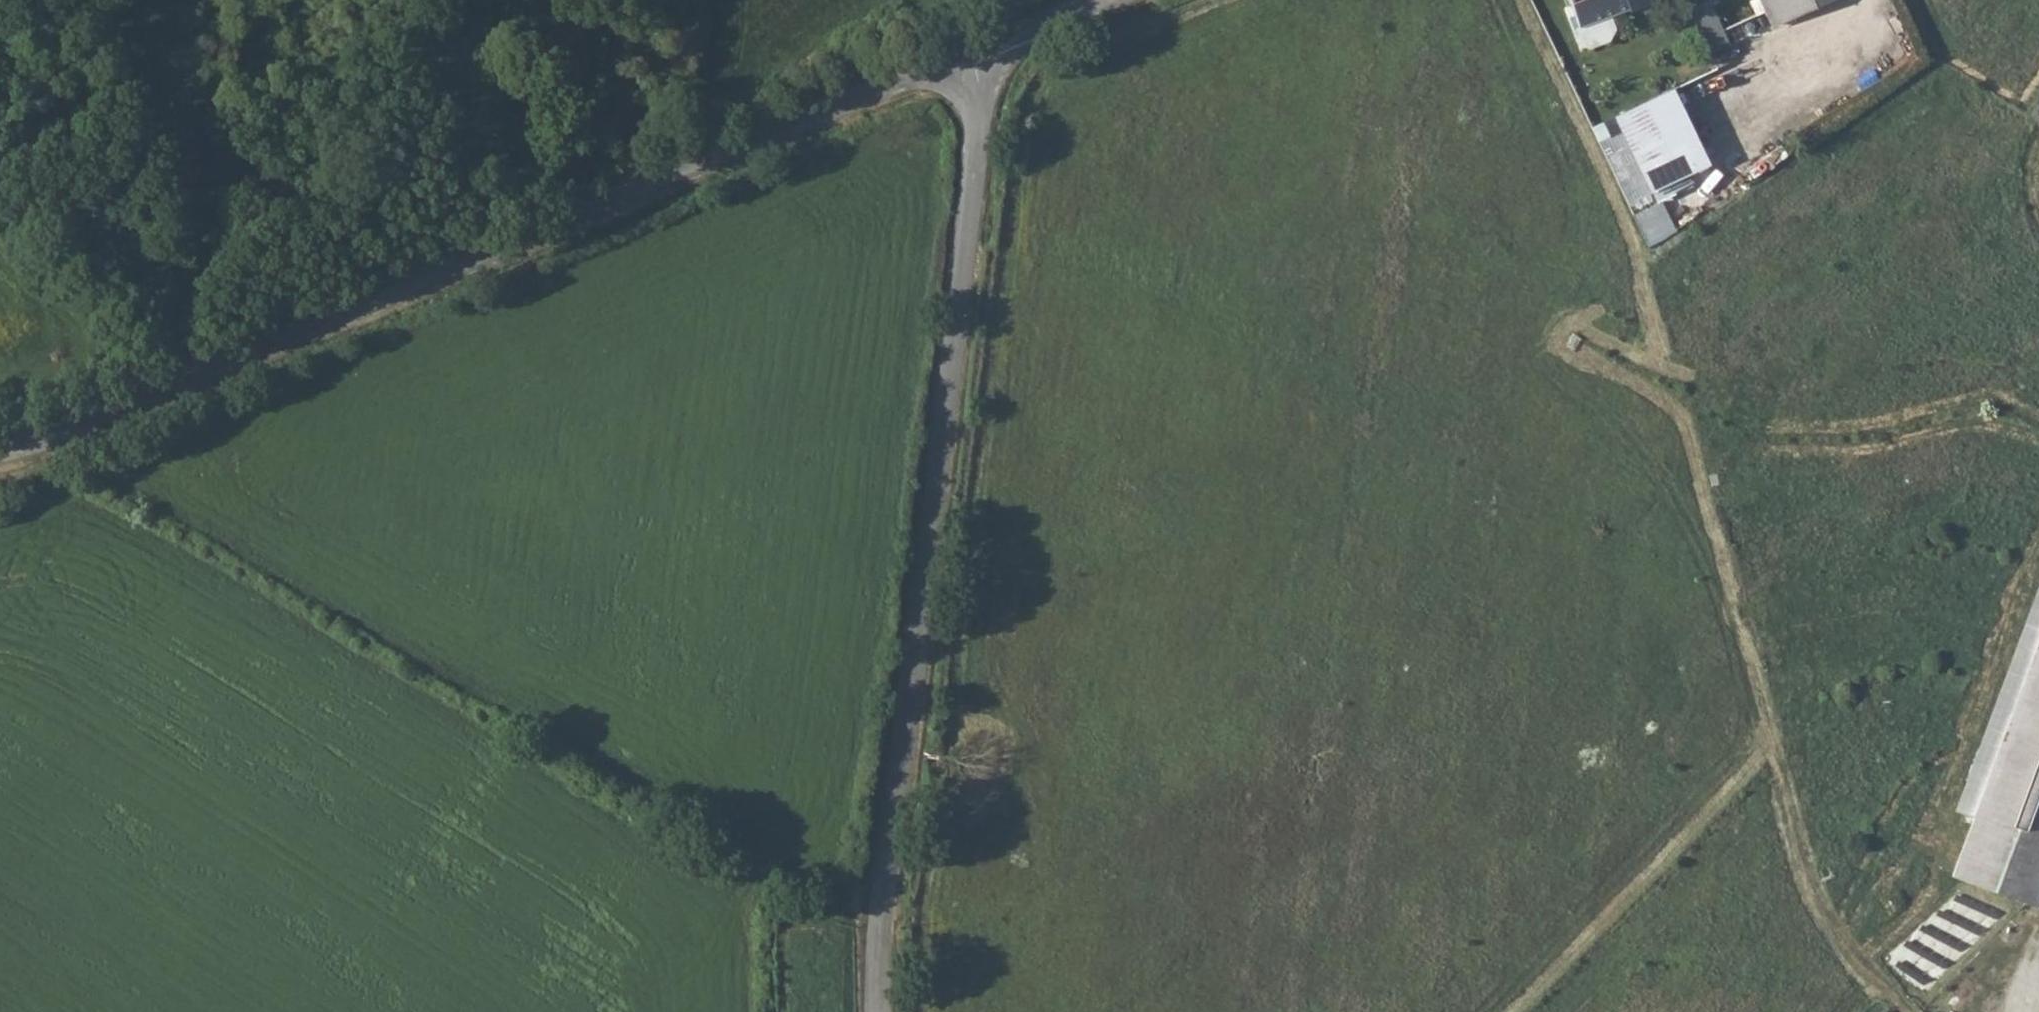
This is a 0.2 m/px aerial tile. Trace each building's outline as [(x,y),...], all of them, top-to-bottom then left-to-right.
[(1575,27),(1624,7),(1626,12),(1645,5),(1643,0),(1564,0),(1575,27)] [(1731,44),(1714,0),(1709,0),(1692,7),(1710,53),(1731,44)] [(1771,27),(1830,0),(1759,0),(1771,27)] [(1671,89),(1616,115),(1651,187),(1705,162),(1671,89)] [(1950,875),(2034,906),(2038,893),(2038,652),(1978,816),(1972,814),(1950,875)]
